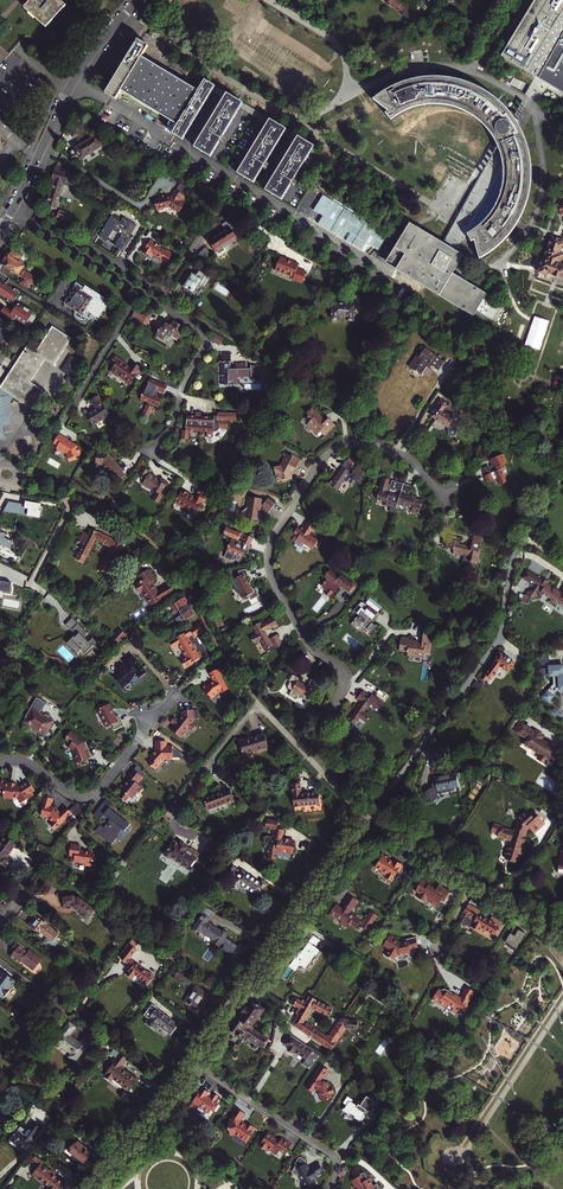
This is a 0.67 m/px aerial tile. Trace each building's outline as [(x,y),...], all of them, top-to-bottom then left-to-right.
[(25,9),(43,26),(62,7),(55,0),(33,0),(25,9)] [(390,4),(387,7),(399,15),(404,7),(401,5),(403,1),(403,0),(384,0),(390,4)] [(501,55),(538,76),(551,84),(562,91),(562,0),(534,0),(501,55)] [(407,8),(404,7),(399,15),(403,17),(401,19),(408,23),(412,16),(406,12),(407,10),(407,8)] [(418,20),(412,16),(408,23),(414,27),(418,20)] [(146,46),(136,40),(103,91),(112,97),(116,99),(122,89),(177,123),(170,133),(182,140),(215,87),(202,80),(197,89),(170,72),(141,54),(146,46)] [(497,149),(501,161),(502,172),(501,183),(497,200),(490,213),(476,229),(469,232),(467,233),(468,235),(472,241),(475,241),(480,260),(491,253),(507,238),(519,221),(527,201),(529,190),(531,174),(528,153),(522,134),(519,127),(514,120),(503,106),(486,93),(467,83),(451,79),(430,77),(414,79),(393,86),(375,97),(388,111),(386,113),(391,120),(407,111),(424,106),(442,106),(459,111),(472,118),(483,127),(492,138),(497,149)] [(242,104),(225,94),(193,147),(210,157),(240,107),(242,104)] [(286,132),(268,121),(267,123),(236,173),(254,184),(286,132)] [(67,152),(71,159),(73,163),(102,146),(95,135),(67,152)] [(316,148),(297,137),(265,191),(284,202),(298,178),(316,148)] [(467,233),(469,232),(502,172),(501,161),(497,149),(461,213),(444,244),(458,253),(468,235),(467,233)] [(64,182),(75,186),(78,178),(72,176),(73,174),(70,173),(69,175),(68,174),(69,170),(63,168),(64,164),(58,161),(52,179),(54,180),(46,206),(55,209),(64,182)] [(179,201),(182,196),(175,191),(170,197),(165,198),(165,195),(159,196),(160,199),(151,201),(153,207),(155,206),(156,211),(168,207),(174,211),(175,210),(179,213),(182,209),(180,208),(183,204),(179,201)] [(67,221),(68,217),(67,217),(68,213),(59,211),(57,217),(67,221)] [(110,216),(97,236),(104,240),(112,229),(120,234),(112,246),(120,250),(128,238),(125,237),(127,235),(128,236),(135,226),(122,217),(118,223),(116,222),(117,220),(113,217),(112,218),(110,216)] [(226,230),(209,241),(216,251),(236,238),(230,229),(235,226),(231,219),(222,224),(226,230)] [(444,244),(410,225),(400,241),(388,262),(421,282),(475,314),(495,326),(507,306),(487,294),(454,274),(464,256),(458,253),(444,244)] [(548,276),(549,274),(562,278),(562,267),(561,266),(562,259),(562,254),(561,254),(562,247),(562,241),(552,237),(545,260),(544,259),(540,274),(548,276)] [(158,245),(150,240),(142,252),(151,257),(153,254),(160,259),(159,260),(166,264),(172,254),(166,250),(165,251),(157,246),(158,245)] [(29,248),(26,253),(33,258),(37,253),(29,248)] [(28,288),(34,278),(22,269),(24,266),(16,261),(19,256),(11,250),(0,267),(0,271),(8,276),(12,271),(23,278),(20,283),(28,288)] [(298,263),(281,255),(275,268),(292,276),(291,277),(301,282),(306,270),(297,266),(298,263)] [(192,273),(183,287),(194,294),(198,286),(205,290),(211,278),(202,273),(203,271),(197,268),(194,274),(192,273)] [(21,291),(15,288),(13,290),(9,287),(9,286),(5,283),(6,283),(5,282),(4,283),(1,280),(2,279),(1,279),(0,280),(0,294),(3,296),(2,297),(3,297),(4,296),(8,299),(7,301),(13,304),(21,291)] [(80,289),(76,287),(65,302),(82,314),(83,312),(84,313),(86,310),(85,309),(86,308),(99,317),(109,301),(86,285),(83,290),(81,289),(80,289)] [(331,319),(338,320),(338,317),(347,318),(346,321),(353,322),(355,307),(359,308),(360,297),(352,296),(351,305),(333,303),(331,319)] [(28,320),(33,311),(18,302),(12,311),(4,306),(1,311),(14,319),(15,316),(23,321),(28,320)] [(143,315),(135,311),(132,317),(147,325),(154,313),(146,309),(143,315)] [(183,327),(173,321),(171,324),(165,320),(162,326),(160,325),(155,333),(162,338),(166,332),(176,339),(183,327)] [(0,346),(4,340),(8,342),(13,335),(0,327),(0,345),(0,346)] [(51,327),(47,334),(66,346),(70,339),(51,327)] [(215,333),(211,339),(220,344),(223,338),(215,333)] [(66,346),(47,334),(36,350),(27,344),(0,386),(0,405),(5,404),(11,395),(31,408),(42,391),(29,382),(43,360),(53,366),(66,346)] [(410,369),(422,377),(423,375),(429,380),(434,373),(428,369),(430,365),(439,371),(444,363),(421,348),(418,352),(422,355),(420,359),(417,358),(410,369)] [(223,375),(228,375),(229,381),(238,380),(238,377),(258,375),(257,370),(259,370),(258,365),(257,365),(257,364),(251,365),(251,368),(247,368),(247,362),(236,363),(236,368),(231,369),(231,364),(232,363),(232,360),(231,360),(230,353),(221,354),(223,375)] [(80,363),(70,357),(60,371),(70,378),(67,383),(72,386),(79,376),(73,373),(80,363)] [(111,372),(118,376),(118,375),(124,379),(124,381),(130,385),(141,367),(133,362),(129,367),(125,365),(126,364),(115,357),(111,363),(116,365),(111,372)] [(141,396),(140,399),(147,403),(147,404),(146,404),(141,414),(148,418),(153,407),(152,407),(152,405),(157,408),(161,399),(156,397),(154,392),(155,389),(159,382),(150,378),(145,391),(144,390),(141,395),(141,396)] [(159,382),(155,389),(163,393),(166,386),(159,382)] [(95,409),(85,416),(93,427),(109,416),(101,405),(102,404),(97,396),(89,402),(95,409)] [(453,420),(454,419),(445,413),(450,407),(441,401),(430,417),(449,429),(448,431),(449,436),(451,438),(456,437),(459,433),(461,432),(462,430),(462,426),(458,424),(457,425),(456,424),(455,421),(453,420)] [(310,406),(304,411),(306,413),(302,416),(306,420),(303,422),(312,433),(316,430),(321,435),(332,425),(325,418),(323,420),(310,406)] [(217,430),(219,427),(227,428),(227,420),(235,421),(236,413),(220,412),(217,414),(215,416),(210,416),(209,421),(210,421),(210,423),(201,423),(202,412),(196,411),(196,417),(193,416),(192,415),(188,414),(187,429),(182,428),(182,438),(189,438),(190,430),(208,431),(207,436),(213,437),(214,432),(217,430)] [(1,424),(9,422),(7,413),(0,415),(0,424),(1,424)] [(234,449),(240,453),(251,433),(245,430),(234,449)] [(69,438),(60,432),(55,441),(60,444),(58,446),(64,450),(65,449),(67,451),(70,459),(76,457),(76,455),(77,455),(77,454),(81,453),(79,445),(78,445),(72,441),(68,438),(69,438)] [(287,478),(299,458),(292,453),(291,455),(288,454),(281,449),(279,452),(282,454),(284,455),(279,463),(276,464),(271,465),(273,473),(276,473),(276,475),(280,478),(280,480),(287,478)] [(115,459),(110,453),(108,453),(108,451),(98,450),(97,463),(104,464),(110,474),(113,474),(118,481),(126,474),(118,465),(119,465),(115,461),(115,459)] [(495,478),(498,485),(505,482),(500,469),(504,467),(503,463),(505,462),(502,454),(487,460),(489,465),(492,464),(495,471),(490,473),(483,476),(485,482),(495,478)] [(352,478),(356,481),(360,475),(364,471),(355,465),(354,467),(345,459),(341,465),(342,465),(332,480),(330,479),(327,483),(335,490),(344,478),(349,482),(352,478)] [(159,480),(158,479),(158,476),(156,476),(155,477),(153,477),(154,475),(149,472),(148,474),(147,473),(149,470),(144,466),(138,476),(143,479),(145,477),(146,477),(144,481),(145,484),(157,491),(156,493),(158,495),(162,496),(164,491),(163,491),(168,482),(161,478),(159,480)] [(480,469),(483,476),(490,473),(487,466),(480,469)] [(378,488),(378,491),(376,496),(375,499),(385,502),(384,505),(390,507),(390,508),(394,509),(395,506),(395,505),(399,493),(401,485),(401,483),(396,482),(394,489),(388,487),(389,485),(386,485),(387,479),(381,477),(377,488),(378,488)] [(399,493),(406,495),(408,487),(401,485),(399,493)] [(181,488),(173,500),(183,506),(184,505),(189,508),(187,511),(193,514),(201,501),(200,500),(201,497),(203,498),(207,491),(198,486),(193,497),(185,492),(186,491),(181,488)] [(395,505),(398,505),(402,506),(402,505),(410,508),(410,510),(422,514),(424,505),(419,503),(420,500),(406,495),(399,493),(395,505)] [(260,515),(258,513),(256,512),(257,503),(260,503),(260,504),(267,509),(272,501),(265,497),(264,499),(246,495),(245,505),(239,510),(243,516),(246,514),(250,515),(249,521),(253,522),(256,522),(259,519),(260,515)] [(8,503),(3,511),(11,513),(11,511),(18,512),(17,514),(38,518),(40,504),(26,501),(25,505),(21,504),(21,505),(8,503)] [(108,516),(105,514),(104,517),(103,517),(100,522),(105,525),(108,516)] [(224,549),(238,556),(242,548),(244,549),(246,545),(247,546),(251,537),(243,533),(242,534),(224,525),(221,531),(230,536),(224,549)] [(137,534),(125,526),(119,535),(132,542),(137,534)] [(116,560),(123,545),(91,529),(89,534),(84,532),(81,539),(85,541),(77,558),(75,557),(73,561),(80,564),(80,563),(83,564),(97,539),(113,547),(101,570),(107,573),(114,559),(116,560)] [(0,532),(0,542),(11,547),(12,540),(5,536),(5,531),(0,530),(0,532)] [(303,559),(309,549),(300,544),(307,534),(300,530),(291,544),(288,542),(283,551),(285,552),(287,550),(294,554),(295,552),(299,554),(298,556),(303,559)] [(445,537),(442,546),(450,549),(449,553),(455,554),(455,553),(461,555),(459,562),(467,565),(468,564),(469,562),(473,564),(478,549),(476,549),(479,537),(472,535),(468,547),(457,543),(458,538),(451,535),(449,536),(448,538),(445,537)] [(234,582),(241,596),(245,594),(246,596),(248,595),(249,598),(258,593),(253,586),(251,587),(249,585),(247,585),(243,577),(245,575),(244,568),(237,569),(236,570),(237,574),(229,578),(229,580),(230,583),(232,583),(234,582)] [(325,592),(323,596),(327,599),(331,594),(332,595),(338,587),(347,594),(349,592),(352,588),(353,587),(339,577),(337,579),(327,572),(322,578),(325,581),(320,588),(325,592)] [(557,585),(559,586),(556,590),(551,586),(551,585),(543,579),(542,579),(539,583),(534,580),(531,584),(523,586),(520,590),(517,589),(516,597),(523,599),(524,593),(537,590),(538,589),(546,594),(546,597),(550,600),(552,599),(558,602),(562,595),(562,577),(557,585)] [(2,590),(1,591),(10,593),(11,586),(10,586),(11,582),(0,580),(0,590),(2,590)] [(175,603),(178,608),(189,602),(185,597),(175,603)] [(189,602),(178,608),(182,615),(192,608),(189,602)] [(368,623),(378,611),(365,602),(364,604),(366,606),(362,611),(356,606),(351,612),(357,616),(350,626),(357,631),(359,627),(369,635),(374,628),(368,623)] [(175,603),(169,606),(172,612),(178,608),(175,603)] [(178,608),(172,612),(175,618),(182,615),(178,608)] [(182,615),(175,618),(179,624),(196,615),(192,608),(182,615)] [(162,618),(159,612),(154,615),(157,620),(162,618)] [(272,627),(276,625),(271,616),(259,623),(258,621),(250,625),(253,632),(248,635),(252,642),(258,639),(263,648),(267,646),(269,649),(280,643),(275,633),(267,637),(263,629),(270,625),(272,627)] [(65,624),(71,630),(72,629),(78,623),(73,617),(65,624)] [(88,633),(78,623),(72,629),(78,634),(77,636),(75,637),(74,636),(70,640),(74,645),(72,647),(78,653),(82,649),(87,655),(93,649),(91,647),(93,645),(97,641),(93,637),(89,641),(84,637),(88,633)] [(121,624),(109,638),(115,643),(127,630),(121,624)] [(199,624),(190,629),(193,634),(195,637),(203,632),(199,624)] [(190,629),(183,633),(185,636),(186,636),(187,637),(193,634),(190,629)] [(198,652),(196,652),(187,637),(186,636),(185,636),(183,633),(169,641),(173,648),(179,643),(181,647),(180,648),(186,657),(180,661),(184,667),(201,657),(198,652)] [(404,657),(420,660),(421,654),(428,656),(431,635),(422,634),(420,642),(399,639),(397,647),(401,647),(400,652),(405,653),(404,657)] [(514,662),(499,652),(493,661),(494,662),(483,680),(485,681),(488,677),(492,680),(500,666),(508,671),(514,662)] [(146,672),(132,655),(124,661),(128,665),(126,666),(125,665),(120,670),(120,671),(114,676),(116,678),(115,678),(122,686),(123,685),(124,685),(128,682),(128,681),(131,679),(134,683),(141,678),(140,677),(146,672)] [(548,655),(539,656),(541,664),(550,663),(548,655)] [(538,696),(544,702),(555,690),(558,690),(558,689),(562,689),(562,675),(561,675),(561,667),(547,667),(547,676),(550,676),(550,684),(538,696)] [(209,682),(202,689),(213,698),(218,692),(221,690),(223,690),(224,692),(229,689),(219,668),(211,673),(215,680),(210,684),(209,682)] [(310,681),(311,681),(312,676),(312,674),(311,673),(305,671),(303,679),(291,676),(292,673),(287,672),(284,674),(283,678),(285,679),(284,685),(286,687),(289,688),(287,692),(294,694),(295,693),(296,689),(302,691),(302,693),(306,694),(310,681)] [(475,689),(482,693),(487,686),(485,684),(484,686),(479,683),(475,689)] [(359,699),(347,716),(353,721),(356,716),(362,720),(367,713),(361,709),(365,704),(375,711),(381,702),(369,693),(368,694),(360,689),(355,696),(359,699)] [(36,696),(26,713),(27,716),(24,721),(29,725),(30,724),(39,729),(38,730),(44,733),(52,720),(48,718),(49,716),(44,713),(43,715),(39,712),(46,702),(36,696)] [(115,716),(109,703),(96,709),(106,727),(111,724),(113,729),(122,725),(117,715),(115,716)] [(550,708),(545,713),(554,720),(559,715),(550,708)] [(181,736),(187,728),(191,731),(195,726),(191,723),(194,720),(194,712),(194,711),(183,711),(183,718),(181,718),(179,720),(175,717),(170,722),(175,726),(171,730),(179,736),(181,736)] [(546,758),(551,761),(558,750),(555,748),(554,749),(552,748),(553,747),(546,742),(545,744),(543,742),(543,741),(539,739),(542,734),(533,729),(532,731),(520,723),(515,731),(523,736),(524,735),(526,737),(522,743),(538,753),(536,757),(544,762),(546,758)] [(73,756),(75,762),(87,759),(84,746),(83,746),(82,742),(75,737),(77,735),(71,731),(69,732),(66,736),(66,739),(70,743),(68,746),(72,749),(73,755),(74,754),(75,756),(73,756)] [(244,756),(269,747),(265,734),(240,741),(244,756)] [(147,762),(153,769),(159,764),(164,759),(172,760),(172,747),(166,747),(166,741),(156,741),(156,751),(152,754),(151,753),(149,755),(151,758),(147,762)] [(143,777),(133,770),(128,777),(129,778),(124,785),(122,783),(118,788),(121,790),(117,795),(124,801),(128,796),(131,798),(137,791),(139,793),(142,789),(137,784),(143,777)] [(433,781),(436,794),(457,789),(453,776),(433,781)] [(27,780),(18,785),(13,785),(13,782),(7,781),(6,783),(1,782),(2,778),(0,778),(0,790),(1,791),(0,795),(10,797),(10,795),(15,796),(15,798),(17,800),(18,801),(30,794),(27,790),(31,788),(27,780)] [(360,785),(364,789),(369,784),(365,780),(360,785)] [(294,807),(320,804),(319,793),(301,794),(300,784),(292,784),(294,807)] [(205,798),(209,810),(228,803),(228,804),(234,802),(230,789),(205,798)] [(46,817),(49,822),(47,824),(51,829),(64,818),(65,819),(70,815),(64,807),(57,813),(53,807),(48,806),(52,799),(41,795),(39,806),(41,806),(39,815),(46,817)] [(103,814),(108,807),(111,804),(105,799),(93,814),(99,819),(103,814)] [(99,824),(94,830),(111,843),(116,838),(114,836),(120,828),(123,831),(129,824),(108,807),(103,814),(110,819),(103,827),(99,824)] [(518,820),(517,822),(515,829),(513,829),(512,833),(500,830),(501,829),(491,827),(489,834),(497,836),(496,839),(510,842),(509,848),(507,847),(506,852),(505,852),(503,857),(511,859),(510,862),(517,864),(518,860),(519,861),(521,853),(520,853),(525,830),(527,828),(532,834),(544,824),(532,812),(529,815),(525,811),(517,819),(518,820)] [(273,858),(274,864),(283,864),(282,854),(297,853),(296,840),(284,841),(284,833),(277,834),(276,829),(276,824),(265,825),(266,834),(273,834),(273,841),(269,842),(267,844),(267,848),(269,850),(272,850),(273,858)] [(6,868),(12,861),(7,857),(14,848),(17,844),(6,836),(1,842),(0,843),(0,864),(1,865),(2,864),(6,868)] [(188,869),(200,853),(191,847),(190,849),(181,842),(179,844),(174,840),(164,854),(170,858),(171,857),(188,869)] [(86,867),(94,868),(97,852),(90,851),(89,853),(81,852),(82,847),(72,846),(71,857),(76,858),(76,863),(86,865),(86,867)] [(389,859),(383,855),(375,868),(382,872),(381,874),(386,877),(385,878),(392,882),(398,873),(399,873),(402,867),(401,866),(402,865),(394,861),(393,863),(388,861),(389,859)] [(235,866),(229,874),(236,878),(234,881),(240,885),(241,883),(259,896),(269,882),(263,878),(261,881),(244,869),(242,871),(235,866)] [(444,902),(450,892),(439,885),(436,890),(431,887),(432,885),(423,880),(417,890),(421,892),(418,898),(425,902),(428,898),(433,901),(432,903),(438,906),(442,900),(444,902)] [(64,906),(72,905),(83,914),(82,915),(88,919),(96,909),(79,896),(77,897),(74,895),(63,896),(64,906)] [(358,900),(350,896),(345,905),(349,907),(347,910),(345,908),(344,909),(337,905),(330,916),(336,920),(337,918),(343,922),(342,924),(347,927),(351,926),(352,924),(358,928),(363,920),(358,917),(358,916),(351,912),(353,908),(355,909),(358,904),(356,903),(357,902),(358,900)] [(495,935),(502,923),(493,917),(490,921),(480,915),(482,912),(470,904),(465,912),(476,919),(472,926),(480,931),(482,927),(495,935)] [(200,933),(202,931),(215,940),(213,942),(221,947),(230,933),(223,928),(221,930),(209,921),(215,912),(207,906),(203,912),(204,913),(203,915),(200,914),(195,922),(197,923),(194,928),(200,933)] [(372,912),(365,929),(370,931),(377,914),(372,912)] [(49,939),(54,942),(60,934),(36,917),(30,926),(41,934),(42,932),(50,938),(49,939)] [(518,930),(514,927),(505,942),(510,945),(509,947),(516,951),(525,936),(522,934),(523,932),(519,929),(518,930)] [(392,934),(387,943),(391,946),(391,948),(387,955),(395,960),(399,953),(400,954),(406,953),(406,955),(411,954),(411,952),(412,952),(412,950),(420,948),(419,939),(417,940),(415,940),(415,938),(407,940),(407,941),(403,942),(402,944),(400,942),(400,940),(397,938),(397,937),(392,934)] [(295,958),(288,966),(295,971),(300,965),(305,968),(315,955),(316,957),(320,951),(316,948),(321,941),(313,935),(305,947),(301,953),(299,952),(295,958)] [(225,949),(235,954),(234,958),(240,961),(246,949),(229,940),(225,949)] [(29,952),(16,943),(11,949),(15,952),(12,957),(21,964),(22,961),(33,969),(37,963),(39,965),(43,960),(30,950),(29,952)] [(128,964),(131,960),(137,951),(130,945),(123,954),(124,955),(121,959),(128,964)] [(150,974),(136,964),(133,968),(127,975),(134,980),(137,976),(149,985),(156,977),(151,973),(150,974)] [(189,975),(180,970),(176,977),(184,982),(189,975)] [(16,982),(0,971),(0,993),(5,996),(16,982)] [(468,986),(463,994),(464,995),(471,999),(476,990),(468,986)] [(197,987),(186,1001),(197,1009),(208,994),(197,987)] [(442,990),(440,989),(435,997),(440,1000),(439,1002),(447,1007),(449,1003),(455,1006),(453,1009),(458,1012),(459,1010),(462,1012),(465,1007),(468,1009),(471,1003),(469,1001),(468,1001),(468,1000),(468,999),(467,999),(466,999),(465,999),(462,997),(456,993),(454,996),(449,993),(450,991),(447,989),(445,988),(442,990)] [(489,996),(485,992),(480,1000),(484,1003),(489,996)] [(330,1016),(334,1009),(317,1000),(318,999),(311,995),(308,1001),(305,999),(304,1001),(295,996),(292,1000),(297,1002),(295,1004),(300,1007),(297,1013),(300,1015),(295,1023),(304,1030),(307,1025),(304,1023),(313,1007),(330,1016)] [(238,1017),(231,1027),(240,1033),(239,1034),(243,1037),(245,1034),(262,1046),(264,1043),(265,1043),(267,1041),(266,1040),(267,1039),(251,1028),(253,1025),(251,1024),(258,1015),(260,1016),(265,1008),(254,1001),(249,1008),(248,1007),(245,1011),(246,1012),(240,1019),(238,1017)] [(160,1025),(172,1034),(179,1025),(158,1008),(158,1007),(153,1003),(145,1015),(153,1021),(150,1025),(157,1030),(160,1025)] [(308,1023),(307,1025),(304,1030),(332,1049),(347,1027),(358,1029),(359,1021),(343,1019),(331,1035),(330,1034),(328,1036),(308,1023)] [(70,1022),(53,1043),(59,1048),(61,1046),(71,1054),(69,1056),(75,1061),(91,1040),(85,1036),(80,1043),(71,1036),(77,1028),(75,1027),(76,1026),(70,1022)] [(320,1053),(293,1035),(288,1042),(292,1045),(290,1049),(294,1052),(295,1050),(308,1058),(304,1064),(310,1068),(320,1053)] [(383,1055),(390,1047),(384,1042),(377,1050),(383,1055)] [(115,1079),(131,1091),(138,1081),(123,1070),(125,1068),(123,1066),(128,1059),(121,1054),(116,1061),(117,1062),(107,1076),(113,1081),(115,1079)] [(313,1087),(318,1090),(319,1100),(330,1098),(330,1094),(333,1093),(332,1087),(330,1087),(329,1081),(327,1082),(322,1078),(323,1076),(324,1077),(329,1069),(321,1063),(306,1086),(311,1090),(313,1087)] [(162,1074),(157,1070),(154,1075),(159,1079),(162,1074)] [(211,1092),(204,1087),(203,1089),(202,1088),(198,1095),(199,1095),(191,1107),(195,1109),(198,1109),(200,1105),(212,1112),(214,1109),(215,1109),(219,1103),(218,1102),(221,1096),(216,1093),(212,1098),(208,1096),(211,1092)] [(377,1102),(367,1095),(361,1104),(358,1102),(357,1104),(351,1101),(352,1099),(347,1096),(343,1102),(347,1104),(342,1110),(350,1114),(351,1112),(355,1115),(354,1117),(359,1120),(359,1119),(361,1120),(365,1114),(363,1113),(364,1111),(362,1110),(364,1107),(371,1112),(377,1102)] [(246,1113),(238,1107),(231,1118),(232,1121),(229,1122),(231,1127),(230,1129),(232,1130),(233,1134),(238,1132),(248,1140),(250,1140),(253,1136),(252,1134),(254,1132),(252,1130),(254,1127),(256,1129),(257,1126),(250,1121),(248,1124),(243,1121),(243,1119),(246,1113)] [(24,1149),(42,1127),(35,1122),(25,1135),(18,1130),(11,1139),(24,1149)] [(275,1135),(268,1131),(259,1145),(266,1149),(268,1147),(273,1150),(272,1151),(277,1154),(280,1149),(284,1152),(290,1142),(281,1137),(279,1140),(276,1139),(274,1137),(275,1135)] [(69,1151),(84,1163),(92,1151),(77,1140),(69,1151)] [(115,1188),(120,1188),(158,1154),(159,1153),(156,1151),(118,1186),(115,1188)] [(307,1159),(301,1155),(296,1162),(298,1164),(293,1171),(300,1175),(304,1182),(306,1181),(308,1184),(310,1185),(311,1184),(312,1185),(317,1182),(314,1178),(318,1176),(317,1175),(324,1171),(319,1162),(310,1168),(307,1163),(307,1159)] [(47,1188),(57,1188),(63,1181),(55,1175),(53,1173),(54,1171),(51,1169),(50,1170),(42,1164),(44,1161),(38,1157),(32,1166),(40,1172),(37,1175),(50,1185),(47,1188)] [(381,1188),(378,1183),(374,1185),(373,1184),(371,1184),(368,1179),(370,1178),(368,1173),(366,1171),(365,1171),(361,1173),(362,1174),(353,1178),(356,1184),(355,1185),(357,1188),(380,1188),(381,1188)]
